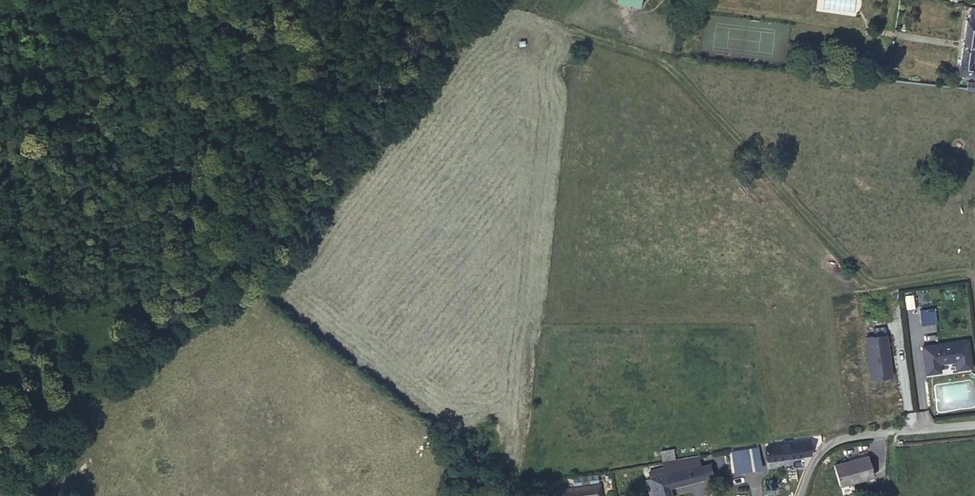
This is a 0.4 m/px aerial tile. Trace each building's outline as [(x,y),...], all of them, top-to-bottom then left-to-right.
[(974,44),(974,8),(972,7),(970,20),(967,20),(964,41),(963,41),(961,50),(962,50),(958,75),(974,77),(974,62),(972,61),(974,44)] [(968,82),(967,89),(974,90),(974,83),(968,82)] [(884,332),(863,334),(868,375),(889,373),(884,332)] [(939,369),(938,361),(955,358),(956,367),(971,365),(967,338),(921,343),(925,371),(939,369)] [(810,442),(767,448),(769,461),(811,455),(810,442)] [(747,450),(731,452),(734,473),(750,471),(747,450)] [(711,477),(708,465),(701,466),(699,456),(662,463),(664,468),(648,472),(650,479),(646,480),(650,495),(671,495),(669,488),(711,477)] [(873,476),(868,456),(834,465),(839,485),(873,476)] [(599,484),(556,490),(557,495),(601,495),(599,484)]
